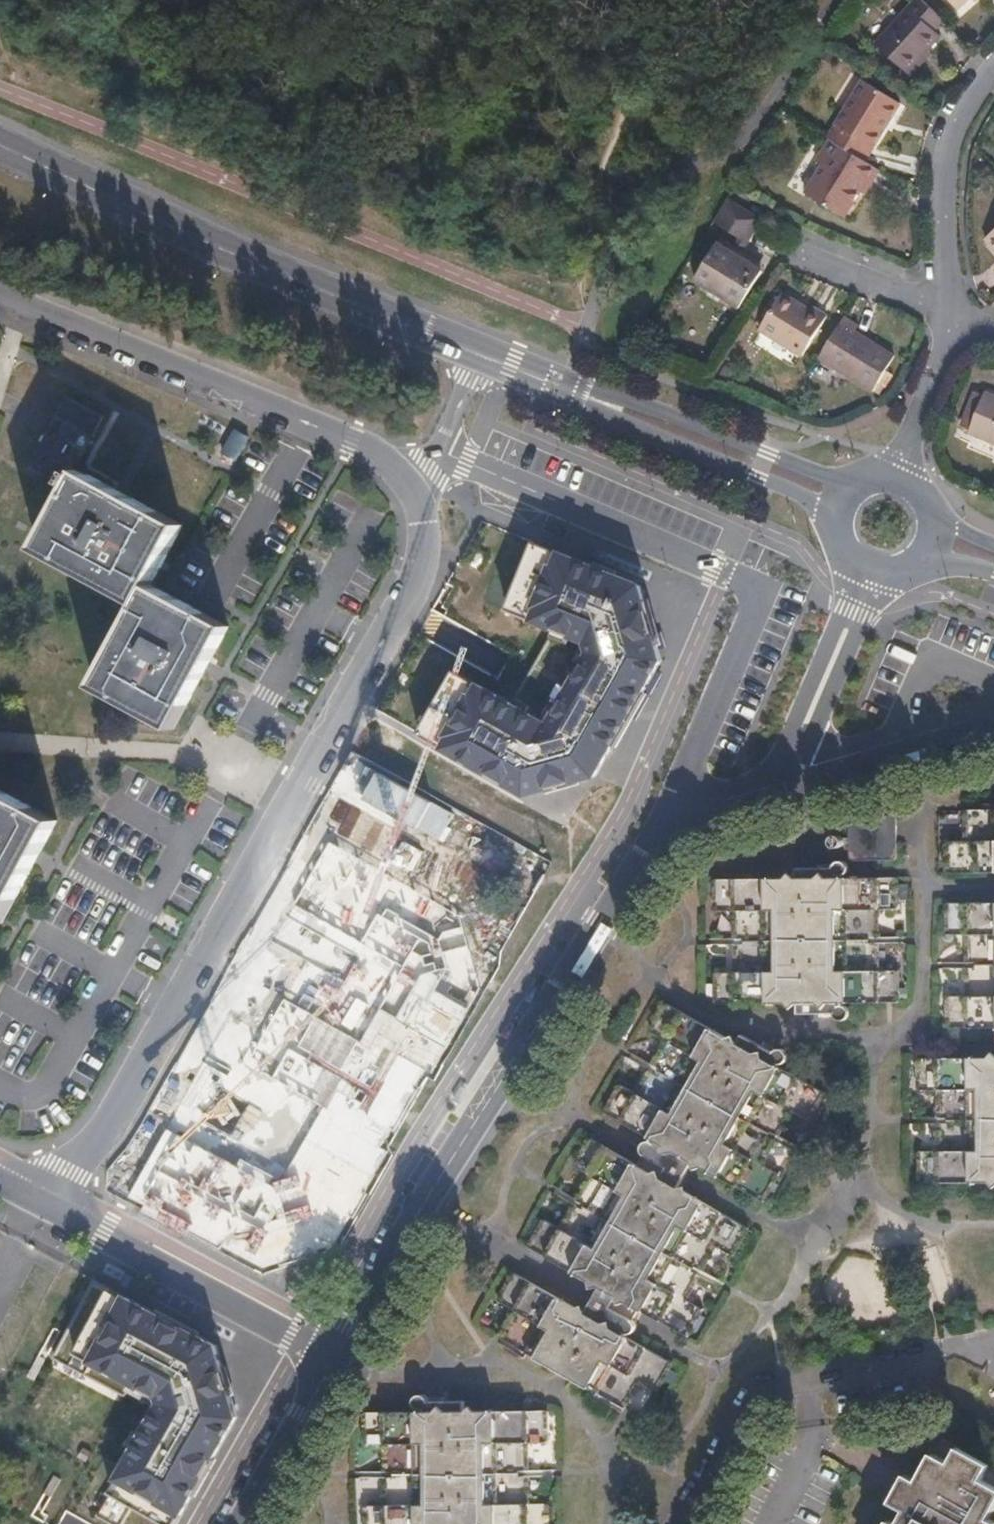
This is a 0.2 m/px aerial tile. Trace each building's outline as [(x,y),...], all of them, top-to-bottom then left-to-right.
[(947,25),(920,0),(917,0),(875,48),(906,75),(939,38),(937,36),(947,25)] [(958,10),(968,0),(949,0),(958,10)] [(827,138),(829,140),(864,161),(899,104),(863,82),(827,138)] [(869,184),(878,170),(864,161),(829,140),(815,162),(822,167),(805,194),(843,218),(865,182),(869,184)] [(741,238),(755,215),(731,200),(717,224),(741,238)] [(743,262),(766,222),(755,215),(741,238),(731,255),(743,262)] [(986,240),(993,249),(993,232),(986,240)] [(761,272),(743,262),(731,255),(716,246),(693,283),(739,310),(761,272)] [(761,330),(803,355),(828,313),(815,305),(812,311),(783,294),(761,330)] [(857,324),(844,317),(819,359),(874,391),(895,356),(854,332),(857,324)] [(984,394),(983,397),(975,394),(967,414),(975,417),(969,432),(968,435),(993,445),(993,397),(984,394)] [(72,488),(78,477),(72,473),(100,418),(63,398),(49,426),(28,467),(65,487),(66,485),(72,488)] [(975,417),(967,414),(961,429),(969,432),(975,417)] [(80,474),(78,477),(72,488),(40,550),(140,603),(149,587),(181,527),(117,493),(80,474)] [(540,545),(511,613),(585,645),(586,655),(548,719),(457,672),(423,735),(529,796),(600,779),(667,665),(645,584),(540,545)] [(226,629),(149,587),(140,603),(97,686),(172,727),(226,629)] [(1,923),(36,856),(54,822),(0,793),(0,923),(1,923)] [(965,812),(965,842),(946,842),(947,873),(993,873),(993,811),(965,812)] [(849,819),(849,853),(849,857),(850,859),(852,860),(891,860),(894,859),(895,858),(897,855),(896,820),(895,818),(893,816),(890,815),(853,815),(851,815),(849,817),(849,819)] [(833,842),(833,844),(835,845),(837,846),(839,846),(841,846),(843,845),(844,843),(844,840),(843,839),(842,837),(840,836),(838,835),(836,836),(834,838),(833,840),(833,842)] [(461,917),(331,845),(294,908),(400,965),(362,1038),(283,998),(245,1063),(325,1107),(281,1181),(168,1127),(130,1200),(145,1206),(140,1213),(261,1275),(343,1241),(479,998),(461,917)] [(899,878),(717,879),(717,910),(736,911),(736,946),(736,973),(717,973),(717,1003),(900,1001),(900,971),(881,971),(880,944),(880,909),(899,909),(899,878)] [(947,904),(947,934),(967,934),(967,965),(967,973),(967,996),(948,996),(948,1027),(993,1027),(993,903),(947,904)] [(658,1140),(693,1161),(764,1201),(779,1174),(763,1164),(778,1138),(793,1111),(810,1120),(825,1093),(666,1005),(651,1031),(668,1041),(653,1066),(637,1094),(621,1085),(606,1112),(658,1140)] [(919,1059),(919,1090),(938,1090),(938,1122),(938,1152),(919,1152),(919,1183),(993,1181),(993,1058),(919,1059)] [(749,1228),(678,1189),(654,1175),(590,1139),(576,1165),(592,1175),(574,1207),(561,1230),(544,1221),(529,1247),(601,1287),(623,1300),(688,1337),(702,1310),(686,1300),(700,1275),(717,1246),(733,1255),(749,1228)] [(683,1180),(693,1161),(658,1140),(656,1145),(651,1142),(647,1143),(645,1144),(643,1148),(643,1151),(646,1155),(653,1159),(650,1164),(657,1169),(654,1175),(678,1189),(683,1180)] [(108,1264),(97,1258),(94,1264),(105,1270),(108,1264)] [(672,1364),(619,1334),(585,1315),(514,1275),(498,1303),(515,1312),(500,1339),(625,1408),(640,1382),(657,1391),(672,1364)] [(122,1285),(84,1356),(168,1403),(104,1514),(121,1523),(186,1523),(253,1409),(234,1344),(122,1285)] [(620,1306),(623,1300),(601,1287),(585,1315),(619,1334),(621,1331),(628,1334),(631,1334),(634,1333),(636,1330),(636,1327),(636,1323),(626,1317),(629,1311),(620,1306)] [(548,1506),(529,1506),(529,1475),(528,1443),(547,1442),(546,1412),(364,1415),(365,1445),(384,1445),(385,1478),(385,1508),(365,1507),(366,1523),(548,1523),(548,1506)] [(987,1519),(993,1506),(993,1487),(982,1480),(990,1465),(959,1448),(951,1463),(935,1454),(920,1482),(909,1476),(895,1503),(907,1510),(900,1523),(993,1523),(993,1522),(987,1519)]
